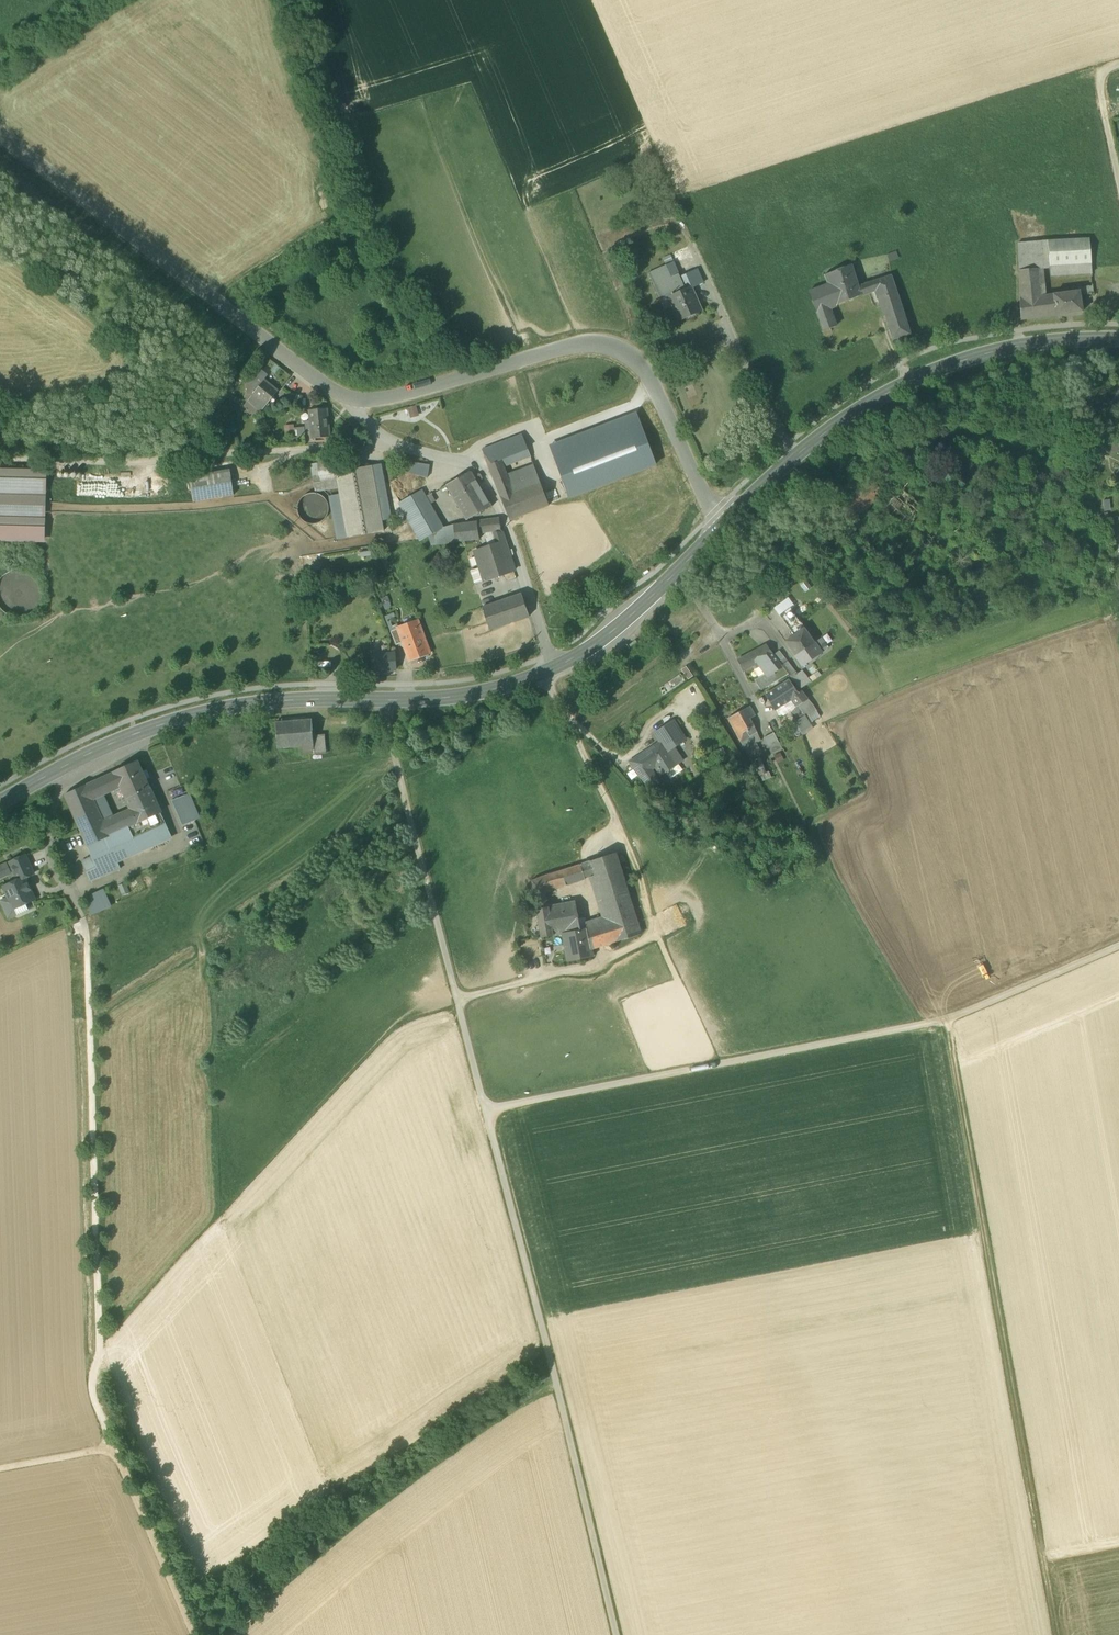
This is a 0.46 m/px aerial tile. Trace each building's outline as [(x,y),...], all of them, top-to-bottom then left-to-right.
[(1089,239),(1047,241),(1049,266),(1050,266),(1091,264),(1089,239)] [(1050,269),(1050,266),(1049,266),(1047,241),(1044,241),(1018,244),(1019,271),(1020,299),(1021,320),(1056,316),(1053,295),(1041,296),(1040,270),(1050,269)] [(887,256),(889,262),(898,259),(896,253),(887,256)] [(673,262),(659,269),(664,281),(678,274),(673,262)] [(1092,274),(1091,264),(1050,266),(1050,269),(1051,276),(1092,274)] [(843,279),(849,300),(861,295),(858,287),(852,265),(825,276),(828,284),(843,279)] [(654,285),(664,281),(659,269),(649,273),(654,285)] [(679,277),(678,274),(664,281),(654,285),(661,301),(671,296),(689,289),(704,282),(698,269),(679,277)] [(876,289),(879,298),(896,292),(891,276),(887,277),(873,282),(876,289)] [(809,291),(823,331),(835,327),(829,308),(849,300),(843,279),(828,284),(809,291)] [(876,289),(873,282),(871,282),(866,284),(868,292),(876,289)] [(861,295),(868,292),(866,284),(858,287),(861,295)] [(1079,291),(1080,296),(1093,294),(1092,286),(1091,287),(1091,288),(1078,288),(1079,291)] [(699,312),(689,289),(671,296),(681,320),(699,312)] [(1053,295),(1056,316),(1083,312),(1080,296),(1079,291),(1068,293),(1062,293),(1053,295)] [(890,331),(893,340),(910,334),(896,292),(879,298),(890,331)] [(268,375),(255,365),(244,379),(256,390),(264,380),(268,375)] [(256,390),(253,394),(266,405),(278,391),(264,380),(256,390)] [(286,404),(292,406),(296,394),(290,393),(286,404)] [(261,412),(266,405),(253,394),(247,401),(261,412)] [(302,396),(296,394),(292,406),(298,408),(302,396)] [(416,406),(407,408),(411,419),(419,417),(416,406)] [(311,430),(312,439),(329,437),(328,427),(327,427),(327,420),(328,420),(327,409),(309,411),(310,421),(311,430)] [(636,414),(550,446),(554,457),(640,424),(636,414)] [(640,424),(554,457),(569,498),(655,465),(640,424)] [(285,437),(291,436),(290,429),(294,428),(294,425),(284,425),(285,437)] [(290,429),(291,436),(305,435),(304,427),(294,428),(290,429)] [(500,459),(518,452),(527,449),(521,435),(492,446),(495,453),(497,452),(500,459)] [(1105,442),(1108,454),(1118,451),(1118,447),(1117,439),(1105,442)] [(482,450),(485,458),(495,453),(492,446),(482,450)] [(530,457),(527,449),(518,452),(521,460),(530,457)] [(497,452),(495,453),(485,458),(491,472),(504,467),(500,459),(497,452)] [(521,460),(518,452),(500,459),(504,467),(521,460)] [(315,491),(338,487),(336,472),(334,462),(317,465),(319,475),(312,476),(315,491)] [(400,471),(427,478),(429,466),(402,462),(400,471)] [(382,464),(371,466),(381,521),(392,519),(382,464)] [(311,466),(312,476),(319,475),(317,465),(311,466)] [(540,483),(533,465),(507,475),(514,492),(540,483)] [(383,532),(381,521),(371,466),(336,472),(338,487),(340,494),(348,538),(383,532)] [(491,472),(494,480),(507,475),(504,467),(491,472)] [(47,470),(0,469),(0,542),(45,543),(47,470)] [(190,477),(194,502),(233,496),(229,470),(190,477)] [(446,485),(467,520),(492,507),(472,474),(471,473),(470,472),(469,472),(446,485)] [(838,504),(857,520),(883,490),(864,474),(838,504)] [(514,492),(507,475),(494,480),(501,497),(514,492)] [(935,492),(914,475),(884,508),(889,516),(885,522),(889,530),(898,539),(895,542),(906,551),(917,536),(912,531),(927,514),(921,509),(935,492)] [(549,506),(540,483),(514,492),(501,497),(510,520),(549,506)] [(399,503),(420,541),(429,536),(443,528),(430,504),(435,501),(431,494),(425,497),(422,490),(399,503)] [(324,520),(327,515),(328,509),(327,502),(323,497),(317,494),(311,494),(305,496),(300,500),(297,506),(298,513),(300,519),(305,523),(312,525),(318,524),(324,520)] [(337,540),(348,538),(340,494),(328,497),(337,540)] [(1109,500),(1103,501),(1104,511),(1111,511),(1109,500)] [(499,519),(477,522),(479,533),(500,530),(503,530),(499,519)] [(479,540),(479,533),(477,522),(453,525),(456,543),(479,540)] [(443,528),(429,536),(432,545),(456,543),(453,525),(443,528)] [(494,533),(496,541),(503,539),(501,532),(494,533)] [(485,538),(488,547),(496,545),(493,535),(485,538)] [(480,568),(484,581),(514,570),(505,546),(504,542),(496,545),(488,547),(475,552),(480,568)] [(474,584),(484,581),(480,568),(470,571),(474,584)] [(17,616),(26,615),(33,611),(39,604),(41,595),(40,586),(36,578),(28,573),(20,570),(11,571),(3,576),(0,580),(0,608),(1,609),(8,614),(17,616)] [(807,581),(800,586),(805,593),(812,588),(807,581)] [(482,608),(490,631),(529,617),(522,594),(482,608)] [(392,607),(388,596),(380,599),(384,610),(392,607)] [(776,607),(782,615),(790,609),(795,605),(789,597),(776,607)] [(782,615),(795,634),(804,628),(790,609),(782,615)] [(403,643),(410,661),(430,654),(418,620),(398,628),(404,642),(404,643),(403,643)] [(396,646),(403,643),(404,643),(404,642),(398,628),(390,631),(396,646)] [(785,642),(795,656),(815,643),(804,628),(795,634),(785,642)] [(822,638),(815,643),(821,653),(829,647),(822,638)] [(821,653),(815,643),(795,656),(802,666),(821,653)] [(787,673),(779,663),(771,653),(765,645),(739,660),(745,671),(755,665),(757,668),(761,666),(765,674),(768,678),(770,677),(774,674),(777,678),(787,673)] [(777,648),(771,653),(779,663),(785,659),(779,651),(777,648)] [(395,670),(394,654),(371,655),(373,672),(395,670)] [(788,675),(797,686),(803,681),(797,674),(785,659),(779,663),(787,673),(788,675)] [(693,676),(686,667),(681,670),(688,680),(693,676)] [(802,670),(797,674),(803,681),(797,686),(799,688),(800,690),(811,682),(808,678),(802,670)] [(818,672),(808,678),(811,682),(821,676),(818,672)] [(755,680),(761,691),(788,675),(787,673),(777,678),(774,674),(770,677),(768,678),(765,674),(755,680)] [(680,674),(658,689),(664,697),(686,682),(680,674)] [(765,695),(775,710),(791,700),(796,706),(808,700),(800,690),(799,688),(796,690),(789,680),(765,695)] [(796,706),(791,700),(775,710),(780,718),(788,714),(791,713),(796,722),(800,719),(795,711),(796,706)] [(795,711),(800,719),(805,716),(802,711),(813,705),(808,700),(796,706),(795,711)] [(815,709),(813,705),(802,711),(805,716),(815,709)] [(728,718),(741,741),(757,732),(755,729),(756,729),(750,719),(755,716),(750,706),(728,718)] [(815,709),(805,716),(810,723),(820,717),(815,709)] [(810,723),(805,716),(800,719),(796,722),(802,736),(813,729),(810,723)] [(302,753),(313,752),(314,752),(313,736),(312,720),(275,723),(276,728),(278,749),(301,747),(302,753)] [(630,762),(651,790),(658,785),(659,784),(657,780),(656,780),(650,772),(656,768),(661,775),(682,761),(674,747),(685,740),(673,722),(655,734),(661,744),(659,745),(658,744),(630,762)] [(802,736),(796,722),(789,725),(795,739),(802,736)] [(741,741),(745,749),(751,746),(761,739),(757,732),(741,741)] [(763,738),(772,755),(783,749),(774,733),(763,738)] [(323,735),(313,736),(314,752),(313,752),(313,755),(325,754),(323,735)] [(751,746),(756,756),(762,753),(756,743),(751,746)] [(745,749),(751,759),(756,756),(751,746),(745,749)] [(723,748),(711,753),(714,759),(726,754),(723,748)] [(784,761),(780,753),(774,756),(778,764),(784,761)] [(738,764),(733,754),(728,756),(733,766),(738,764)] [(754,760),(759,776),(760,775),(766,774),(765,773),(760,758),(754,760)] [(125,797),(126,799),(149,788),(139,766),(137,762),(114,773),(121,787),(125,797)] [(769,772),(765,773),(766,774),(760,775),(763,782),(771,778),(769,772)] [(104,777),(111,791),(113,790),(121,787),(114,773),(104,777)] [(104,777),(97,781),(103,795),(111,791),(104,777)] [(93,799),(103,795),(97,781),(96,781),(64,795),(81,832),(103,822),(93,799)] [(186,783),(167,791),(171,800),(190,792),(186,783)] [(125,797),(121,787),(113,790),(118,800),(125,797)] [(126,799),(131,809),(137,823),(160,813),(149,788),(126,799)] [(190,794),(185,796),(195,821),(200,818),(190,794)] [(103,795),(93,799),(103,822),(114,817),(103,795)] [(172,801),(183,825),(195,821),(185,796),(172,801)] [(87,846),(137,823),(131,809),(114,817),(103,822),(81,832),(87,846)] [(171,838),(160,813),(137,823),(87,846),(92,857),(98,870),(117,862),(171,838)] [(616,854),(591,862),(582,865),(532,881),(534,896),(536,907),(549,905),(546,892),(586,879),(589,878),(595,876),(609,920),(600,923),(600,924),(588,928),(592,950),(607,945),(642,934),(616,854)] [(13,909),(14,909),(25,904),(35,899),(25,878),(34,874),(25,856),(9,863),(18,881),(3,887),(8,898),(13,909)] [(98,870),(92,857),(81,861),(91,882),(120,869),(117,862),(98,870)] [(6,862),(0,865),(0,880),(12,874),(6,862)] [(585,918),(579,919),(581,930),(588,928),(600,924),(600,923),(609,920),(595,876),(589,878),(602,916),(586,922),(585,918)] [(129,893),(125,883),(118,886),(122,896),(129,893)] [(104,888),(83,898),(91,915),(112,906),(104,888)] [(9,918),(17,915),(14,909),(13,909),(8,898),(1,901),(9,918)] [(579,919),(578,914),(576,900),(549,905),(536,907),(542,938),(563,934),(568,961),(593,957),(592,950),(588,928),(581,930),(579,919)] [(14,909),(17,915),(27,910),(25,904),(14,909)] [(536,1379),(539,1383),(545,1378),(542,1374),(536,1379)]
